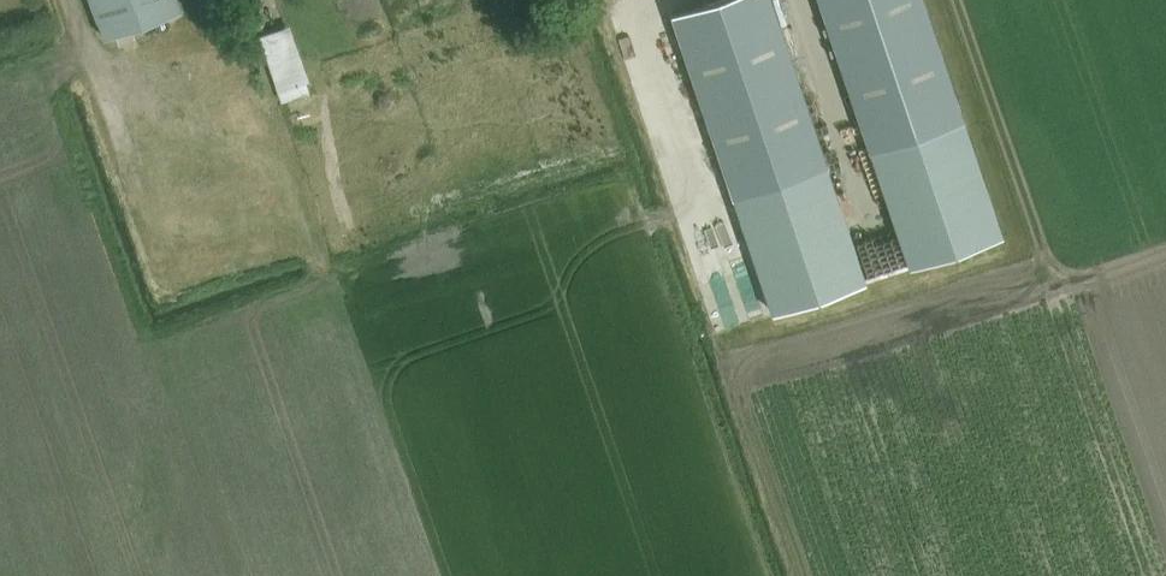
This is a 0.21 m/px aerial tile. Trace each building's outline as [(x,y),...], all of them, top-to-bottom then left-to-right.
[(183,9),(180,0),(90,0),(103,38),(183,9)] [(671,15),(733,198),(828,166),(772,0),(716,0),(671,15)] [(871,151),(963,120),(923,0),(820,0),(871,151)] [(288,97),(319,87),(298,21),(267,31),(288,97)] [(963,120),(871,151),(909,265),(1001,234),(963,120)] [(828,166),(733,198),(734,201),(772,313),(867,281),(828,166)] [(746,304),(753,330),(768,326),(762,300),(746,304)]
